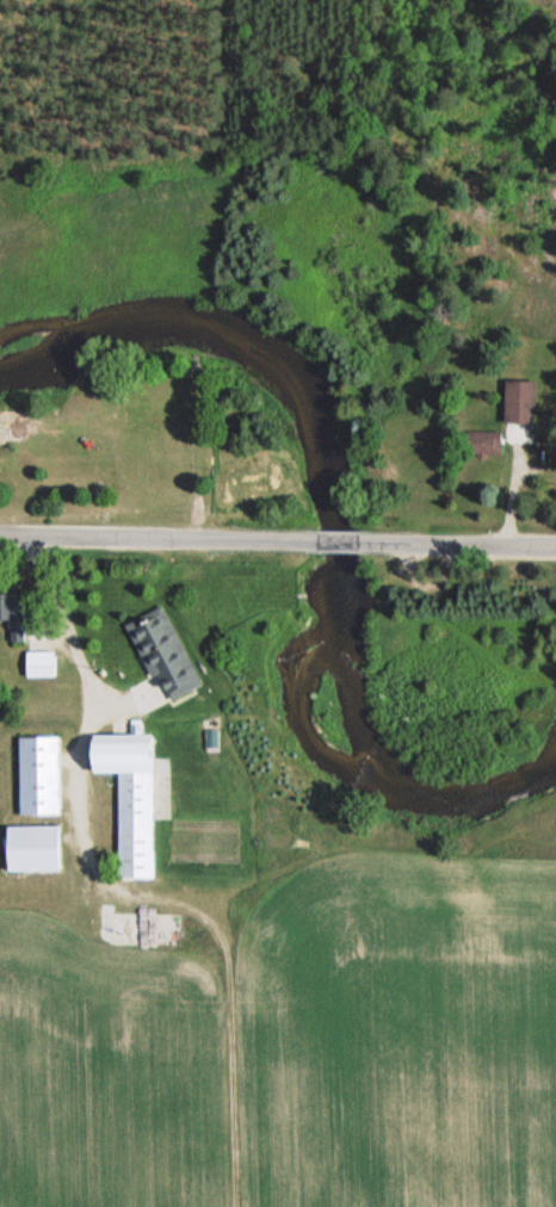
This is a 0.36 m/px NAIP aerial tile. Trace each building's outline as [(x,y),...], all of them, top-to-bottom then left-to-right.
[(536,445),(536,381),(506,380),(506,444),(536,445)] [(465,456),(502,456),(502,432),(465,432),(465,456)] [(0,595),(0,621),(10,621),(10,643),(27,643),(27,595),(0,595)] [(166,605),(128,622),(163,703),(201,686),(166,605)] [(26,677),(55,677),(55,652),(26,652),(26,677)] [(118,880),(153,880),(152,776),(186,776),(186,735),(89,735),(89,774),(117,774),(118,880)] [(18,816),(59,816),(59,737),(18,737),(18,816)] [(58,872),(58,827),(5,827),(5,872),(58,872)]
